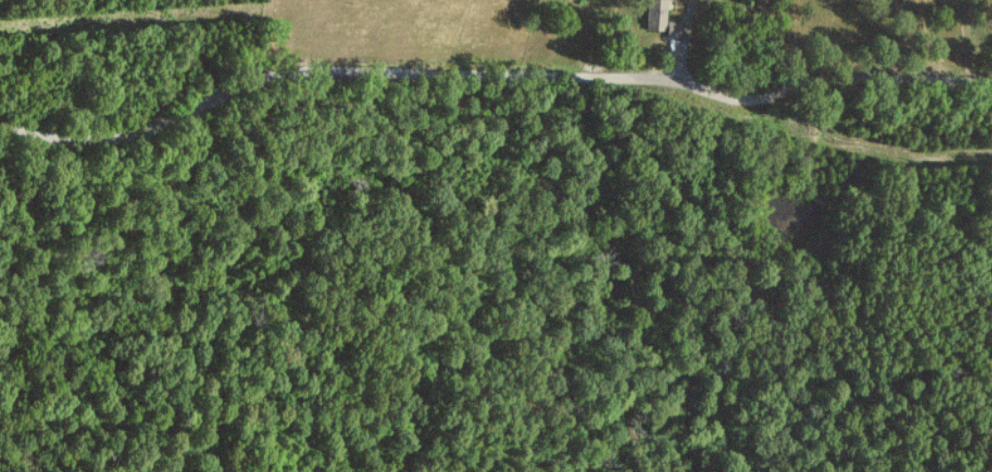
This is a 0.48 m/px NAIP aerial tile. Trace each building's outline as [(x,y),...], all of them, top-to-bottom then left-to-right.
[(667,0),(649,0),(648,31),(667,32),(667,0)] [(683,39),(683,22),(669,22),(668,39),(683,39)]
